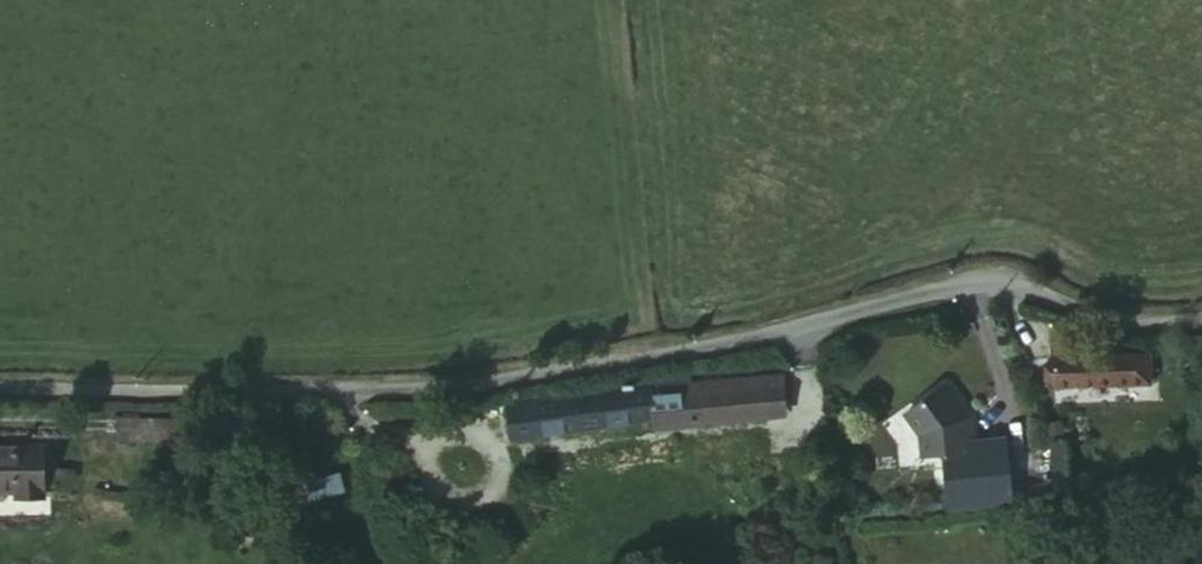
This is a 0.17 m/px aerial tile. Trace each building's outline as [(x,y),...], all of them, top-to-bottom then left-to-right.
[(1051,390),(1145,386),(1145,359),(1108,362),(1108,348),(1072,350),(1073,363),(1050,364),(1051,390)] [(647,397),(651,427),(651,434),(783,420),(779,379),(647,397)] [(944,391),(940,395),(955,411),(959,408),(944,391)] [(922,462),(945,459),(969,457),(967,433),(971,433),(970,422),(959,408),(955,411),(940,395),(906,420),(920,441),(922,462)] [(511,443),(651,427),(647,397),(506,412),(511,443)] [(155,440),(154,420),(115,421),(115,443),(155,440)] [(16,490),(17,501),(45,500),(44,448),(0,449),(0,491),(16,490)] [(969,457),(945,459),(948,507),(1010,500),(1007,452),(969,457)] [(1185,555),(1159,563),(1187,563),(1185,555)]
